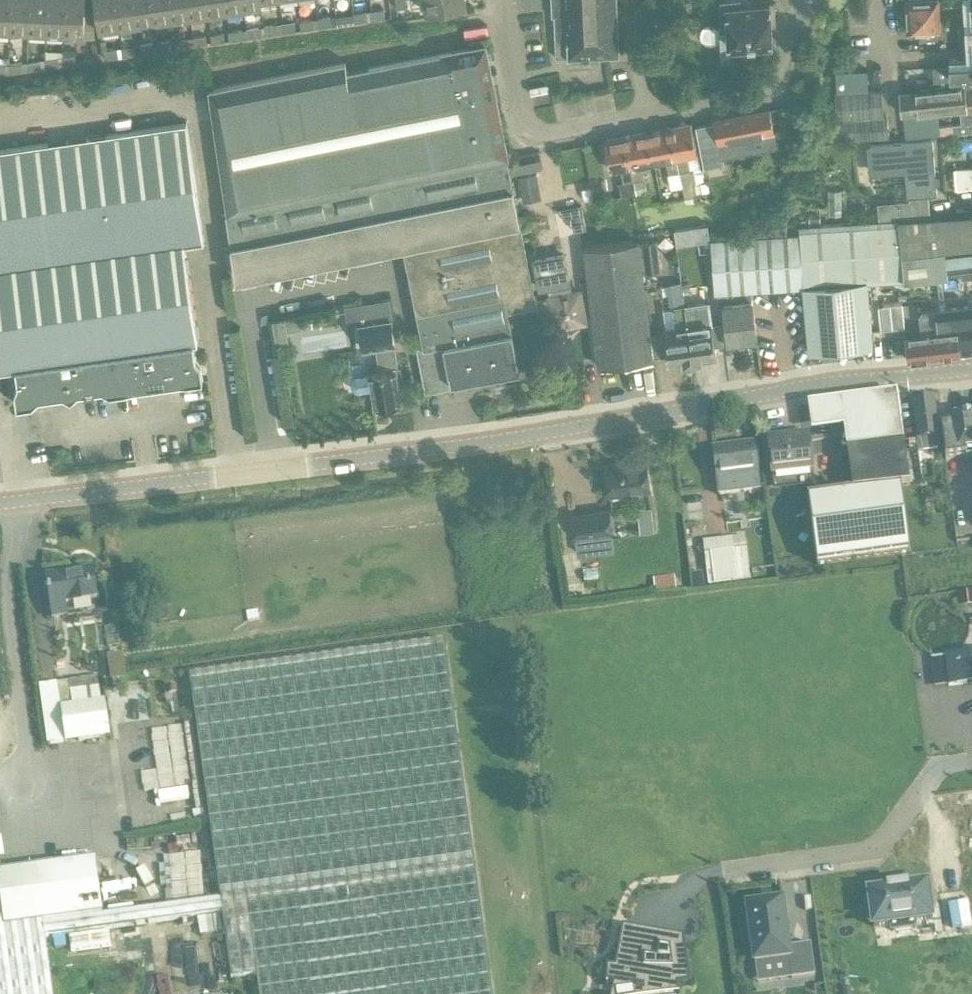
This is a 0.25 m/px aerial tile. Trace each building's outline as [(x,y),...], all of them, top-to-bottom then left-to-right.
[(10,29),(12,0),(0,0),(0,28),(10,29)] [(10,29),(28,30),(30,0),(12,0),(10,29)] [(28,30),(46,30),(48,0),(30,0),(28,30)] [(46,30),(64,31),(65,0),(48,0),(46,30)] [(64,31),(76,32),(76,40),(83,41),(84,36),(95,36),(91,6),(85,5),(85,0),(65,0),(64,31)] [(119,25),(116,0),(96,0),(101,28),(119,25)] [(137,22),(134,0),(116,0),(119,25),(137,22)] [(155,20),(152,0),(134,0),(137,22),(155,20)] [(173,17),(170,0),(152,0),(155,20),(173,17)] [(191,14),(188,0),(170,0),(173,17),(191,14)] [(208,12),(206,0),(188,0),(191,14),(208,12)] [(226,9),(225,0),(206,0),(208,12),(226,9)] [(244,7),(243,0),(225,0),(226,9),(244,7)] [(466,0),(424,0),(425,10),(467,4),(466,0)] [(618,15),(618,0),(553,0),(556,56),(620,54),(618,15)] [(753,0),(722,0),(723,25),(729,24),(729,43),(751,42),(751,47),(770,46),(770,41),(771,41),(770,22),(776,22),(775,0),(769,0),(753,1),(753,0)] [(927,38),(936,37),(936,29),(939,29),(937,0),(906,0),(908,31),(920,30),(920,38),(927,38)] [(949,57),(950,75),(971,73),(971,0),(964,0),(964,3),(967,47),(967,56),(949,57)] [(385,17),(384,7),(371,9),(372,19),(385,17)] [(368,19),(366,9),(353,11),(355,21),(368,19)] [(350,22),(348,12),(336,14),(337,24),(350,22)] [(332,25),(331,15),(318,17),(319,26),(332,25)] [(314,27),(313,17),(300,19),(301,29),(314,27)] [(296,30),(295,20),(282,22),(283,32),(296,30)] [(279,33),(277,23),(264,24),(266,34),(279,33)] [(260,35),(259,25),(246,27),(247,37),(260,35)] [(244,38),(242,28),(230,30),(231,40),(244,38)] [(225,40),(224,31),(211,32),(212,42),(225,40)] [(208,43),(207,33),(193,36),(195,45),(208,43)] [(190,46),(189,36),(175,38),(177,47),(190,46)] [(171,39),(157,41),(159,50),(172,48),(171,39)] [(154,51),(152,41),(139,43),(141,53),(154,51)] [(240,81),(209,87),(227,213),(228,214),(508,159),(484,43),(472,46),(347,70),(345,60),(240,81)] [(136,53),(135,44),(122,46),(123,55),(136,53)] [(104,49),(105,58),(119,56),(117,47),(104,49)] [(62,55),(64,64),(77,62),(75,53),(62,55)] [(45,57),(47,67),(60,65),(58,55),(45,57)] [(27,60),(29,69),(42,67),(40,58),(27,60)] [(9,62),(11,72),(24,70),(22,60),(9,62)] [(836,70),(835,70),(837,91),(869,89),(868,68),(859,69),(853,69),(836,70)] [(900,89),(902,112),(918,111),(966,106),(966,109),(971,109),(971,83),(964,84),(900,89)] [(869,90),(834,92),(835,113),(835,119),(883,116),(881,89),(869,90)] [(803,105),(786,109),(788,120),(805,117),(803,105)] [(714,121),(696,125),(703,161),(721,157),(721,155),(746,150),(751,149),(767,146),(764,130),(774,128),(770,107),(770,106),(742,111),(713,117),(714,121)] [(952,122),(953,132),(971,131),(971,109),(966,109),(964,109),(965,121),(952,122)] [(835,113),(830,113),(830,119),(832,140),(888,136),(886,116),(883,116),(835,119),(835,113)] [(187,121),(0,148),(0,369),(16,367),(18,381),(15,389),(17,404),(33,402),(39,397),(64,393),(72,397),(78,391),(103,388),(110,391),(203,378),(201,363),(196,357),(194,342),(196,342),(196,341),(198,341),(184,243),(204,240),(187,121)] [(697,153),(692,126),(691,121),(670,125),(681,185),(682,185),(685,197),(697,195),(691,168),(700,166),(697,153)] [(671,187),(681,185),(670,125),(647,129),(653,161),(666,159),(671,187)] [(642,163),(653,161),(647,129),(625,133),(634,178),(636,193),(648,191),(642,163)] [(623,180),(634,178),(625,133),(604,137),(610,169),(620,167),(623,180)] [(932,138),(870,143),(872,170),(908,167),(910,195),(937,193),(932,138)] [(508,159),(228,214),(237,277),(403,244),(421,332),(423,345),(419,346),(427,388),(452,384),(451,381),(478,376),(520,368),(513,329),(535,324),(541,323),(536,303),(534,291),(527,258),(511,176),(510,173),(509,166),(508,159)] [(954,167),(955,187),(971,186),(971,166),(954,167)] [(541,197),(538,181),(536,173),(520,176),(525,200),(541,197)] [(623,180),(619,181),(622,195),(636,193),(634,178),(623,180)] [(899,217),(905,277),(948,273),(945,247),(971,244),(971,211),(899,217)] [(899,217),(799,225),(800,230),(803,285),(808,350),(873,344),(869,300),(868,280),(880,279),(905,277),(899,217)] [(800,230),(711,237),(715,292),(753,289),(803,285),(800,230)] [(599,365),(653,358),(639,240),(584,247),(599,365)] [(660,269),(657,240),(643,242),(646,271),(660,269)] [(945,247),(948,273),(971,271),(971,244),(945,247)] [(565,251),(527,258),(534,291),(548,288),(549,293),(547,294),(547,296),(543,297),(548,322),(553,321),(554,326),(560,325),(562,327),(571,326),(572,323),(588,320),(582,287),(572,289),(565,251)] [(725,317),(728,341),(756,338),(752,297),(718,302),(720,317),(725,317)] [(697,301),(685,303),(693,359),(717,356),(712,320),(708,299),(697,301)] [(902,302),(878,305),(881,329),(905,326),(902,302)] [(667,326),(664,327),(669,363),(693,359),(685,303),(671,305),(675,325),(667,326)] [(934,307),(937,330),(954,328),(957,353),(971,351),(971,303),(936,307),(934,307)] [(921,332),(905,334),(908,357),(908,358),(908,359),(945,354),(957,353),(954,328),(937,330),(934,307),(923,309),(919,315),(921,332)] [(395,345),(397,344),(392,316),(358,323),(363,349),(376,347),(380,369),(369,371),(369,372),(355,374),(353,376),(351,380),(352,387),(355,389),(358,391),(372,388),(374,404),(378,404),(378,407),(391,405),(391,402),(401,400),(398,381),(402,380),(399,366),(398,366),(395,345)] [(284,317),(270,319),(274,344),(288,342),(284,317)] [(848,451),(904,443),(897,392),(809,403),(812,431),(844,427),(848,451)] [(933,399),(915,401),(919,439),(916,439),(918,453),(940,451),(933,399)] [(954,419),(955,425),(941,427),(946,461),(971,457),(971,416),(954,419)] [(810,435),(768,440),(772,478),(813,473),(814,473),(811,444),(810,437),(810,435)] [(754,443),(713,449),(719,496),(760,491),(758,477),(754,443)] [(807,498),(817,567),(911,554),(901,486),(910,485),(904,443),(848,451),(853,491),(807,498)] [(611,493),(649,488),(645,457),(607,462),(611,493)] [(612,531),(610,531),(607,509),(573,513),(576,536),(575,536),(578,553),(614,548),(612,531)] [(771,535),(703,543),(709,587),(777,577),(771,535)] [(93,572),(47,579),(54,621),(64,619),(64,624),(81,622),(80,610),(98,607),(93,572)] [(445,642),(189,677),(220,900),(102,916),(43,925),(45,939),(222,914),(231,980),(256,976),(259,993),(493,993),(445,642)] [(945,656),(946,658),(949,686),(971,684),(971,652),(959,654),(945,656)] [(48,746),(110,737),(105,702),(101,702),(99,688),(81,691),(79,681),(39,687),(48,746)] [(94,860),(0,873),(0,887),(6,930),(43,925),(102,916),(94,860)] [(870,901),(865,901),(868,923),(873,922),(874,929),(891,926),(892,933),(915,929),(915,923),(932,921),(927,886),(907,889),(907,887),(888,889),(889,891),(869,894),(870,901)] [(45,939),(43,925),(6,930),(0,887),(0,993),(53,993),(45,939)] [(941,895),(946,934),(971,930),(971,891),(941,895)] [(783,903),(747,908),(755,965),(789,960),(792,980),(815,976),(811,945),(789,948),(783,903)] [(607,985),(608,985),(615,986),(638,991),(638,993),(639,993),(645,993),(645,992),(665,992),(665,982),(672,981),(673,987),(678,987),(691,985),(686,946),(669,948),(661,948),(663,935),(626,929),(627,927),(623,926),(615,967),(609,967),(607,967),(607,985)]
